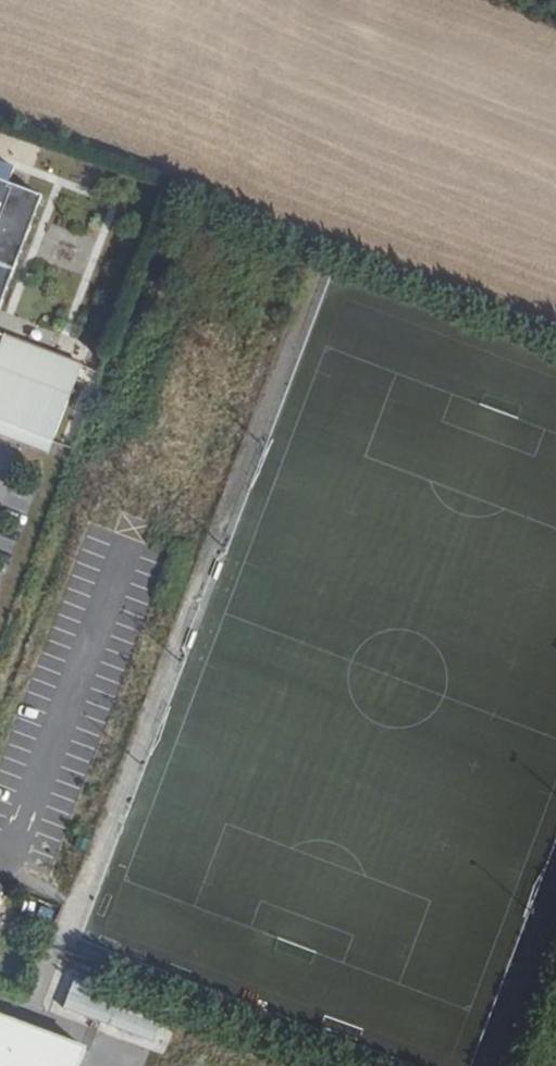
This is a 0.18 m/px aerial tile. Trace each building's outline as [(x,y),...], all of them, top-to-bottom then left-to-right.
[(13,183),(20,166),(0,158),(0,178),(13,183)] [(50,199),(13,183),(0,178),(0,324),(50,199)] [(46,440),(77,358),(0,325),(0,420),(46,440)] [(37,457),(46,440),(0,420),(0,442),(37,457)] [(73,972),(61,1004),(149,1040),(161,1008),(73,972)] [(77,1054),(0,1025),(0,1065),(73,1065),(77,1054)]
